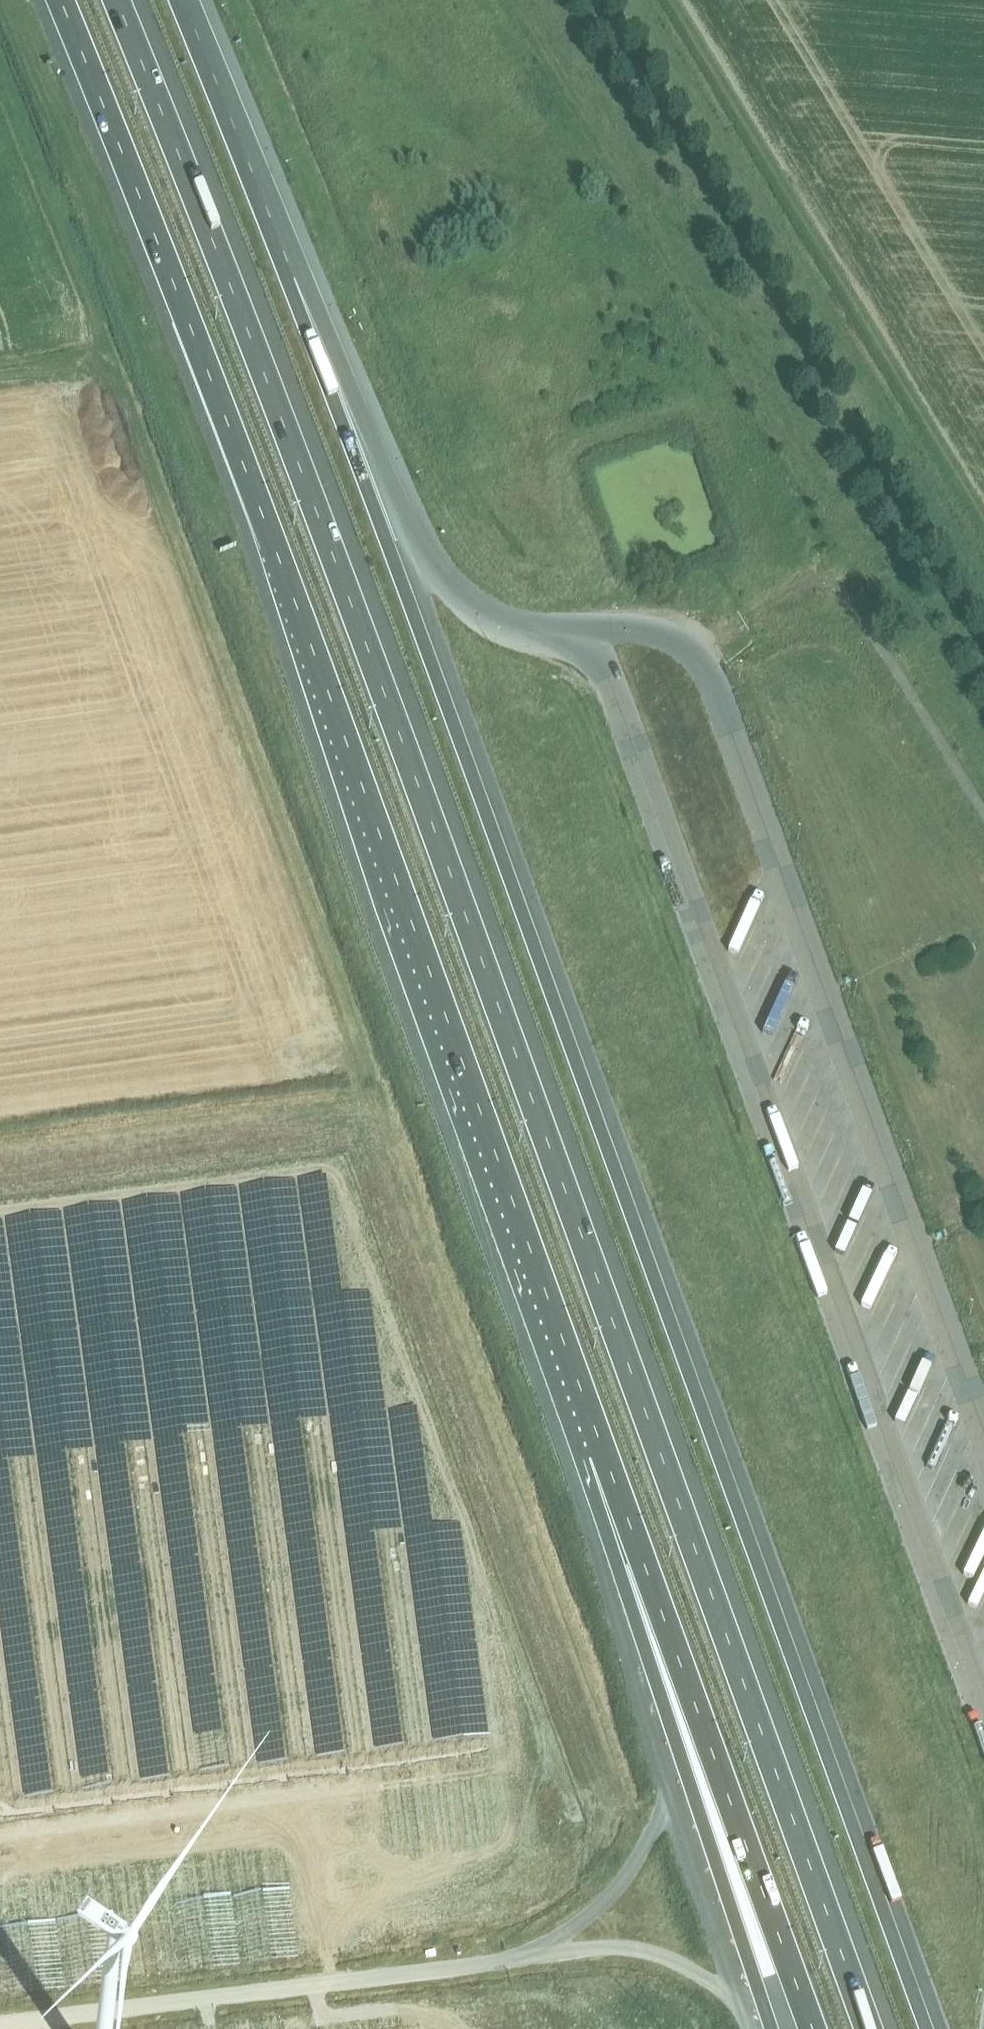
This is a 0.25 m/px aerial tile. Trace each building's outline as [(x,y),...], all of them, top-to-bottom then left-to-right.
[(740,945),(760,899),(751,895),(731,941),(740,945)]
